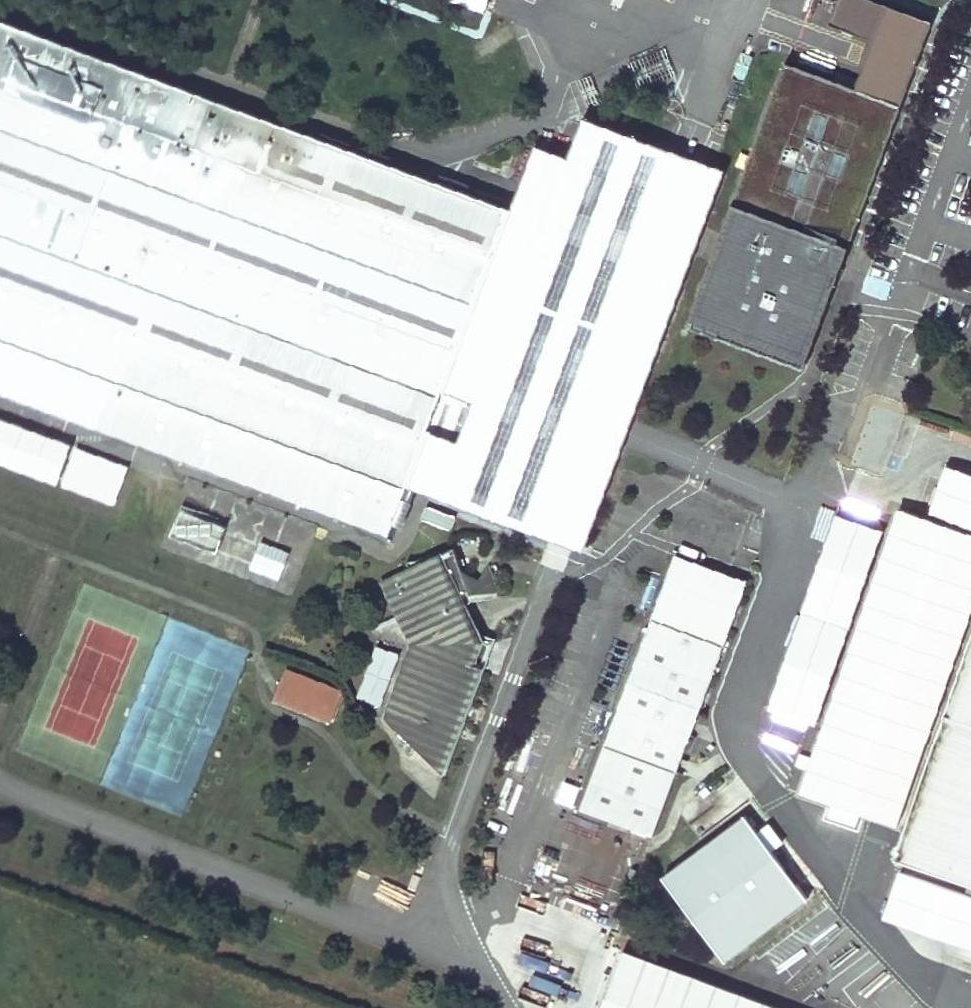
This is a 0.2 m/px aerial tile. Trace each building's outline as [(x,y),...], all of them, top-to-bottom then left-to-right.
[(857,85),(903,102),(932,22),(886,5),(857,85)] [(0,21),(0,389),(387,537),(439,398),(467,406),(457,434),(484,444),(506,387),(478,377),(477,380),(450,370),(510,209),(0,21)] [(689,320),(806,363),(828,304),(903,102),(857,85),(786,59),(689,320)] [(35,473),(112,504),(127,468),(50,437),(35,473)] [(895,504),(794,799),(906,835),(899,858),(970,884),(970,530),(895,504)] [(463,570),(454,549),(426,562),(415,567),(383,582),(411,645),(386,721),(414,748),(424,749),(444,769),(455,737),(450,735),(462,704),(467,706),(480,670),(474,667),(483,643),(475,622),(469,606),(476,603),(474,598),(500,587),(488,560),(481,578),(463,570)] [(746,582),(670,554),(668,559),(688,566),(683,579),(712,589),(715,582),(729,587),(731,582),(744,587),(746,582)] [(412,562),(415,567),(426,562),(424,557),(412,562)] [(688,566),(668,559),(575,809),(652,837),(744,587),(731,582),(729,587),(715,582),(712,589),(683,579),(688,566)] [(489,645),(483,643),(474,667),(480,670),(489,645)] [(314,712),(317,707),(294,698),(302,675),(287,669),(277,697),(314,712)] [(333,688),(302,675),(294,698),(317,707),(314,712),(322,716),(333,688)] [(462,704),(450,735),(455,737),(467,706),(462,704)] [(619,949),(598,1007),(782,1007),(619,949)]
